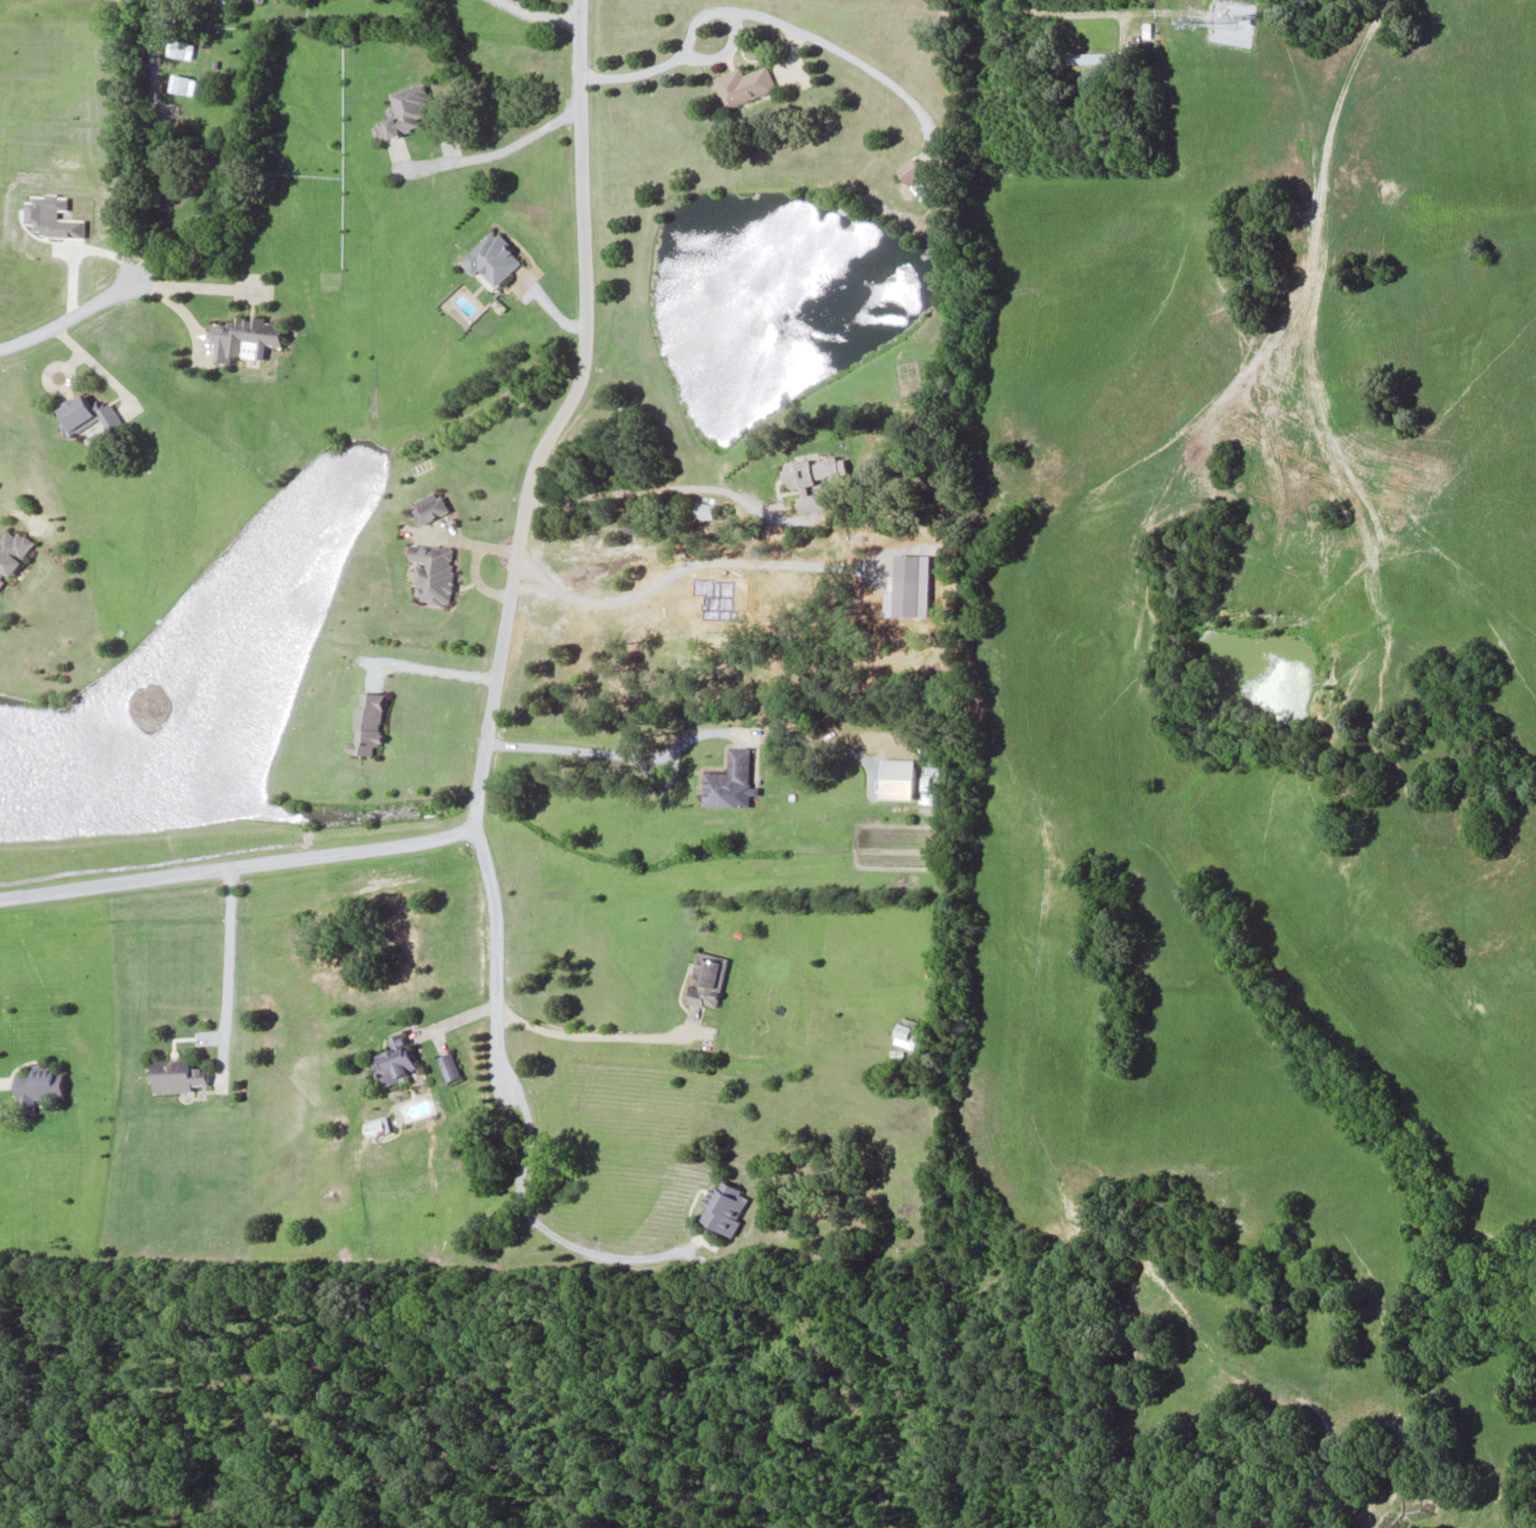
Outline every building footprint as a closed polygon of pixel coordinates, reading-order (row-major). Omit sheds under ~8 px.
[(1067,62),(1114,62),(1114,52),(1067,52),(1067,62)] [(775,89),(766,65),(743,74),(740,66),(712,77),(724,108),(775,89)] [(389,91),(395,116),(372,121),(376,138),(419,129),(416,117),(424,115),(422,102),(428,100),(425,83),(389,91)] [(909,186),(926,173),(914,156),(897,169),(909,186)] [(477,269),(494,286),(522,260),(493,230),(459,262),(471,275),(477,269)] [(281,345),(282,318),(233,316),(233,325),(212,324),(211,357),(264,359),(265,345),(281,345)] [(99,417),(106,430),(121,422),(108,400),(90,409),(81,393),(56,407),(70,433),(99,417)] [(799,512),(828,509),(826,492),(807,494),(806,483),(846,478),(843,455),(783,461),(785,487),(796,486),(799,512)] [(7,527),(0,539),(0,583),(5,574),(10,578),(32,541),(7,527)] [(375,753),(375,744),(382,744),(383,692),(356,691),(355,753),(375,753)] [(750,784),(751,747),(729,746),(729,771),(704,771),(703,805),(739,806),(739,784),(750,784)] [(880,798),(913,798),(913,758),(880,758),(880,798)] [(687,1003),(718,1007),(726,956),(695,952),(687,1003)] [(913,1049),(920,1021),(898,1015),(891,1043),(913,1049)] [(382,1084),(416,1073),(402,1032),(388,1036),(392,1048),(372,1054),(382,1084)] [(436,1056),(446,1082),(460,1076),(450,1051),(436,1056)] [(192,1091),(192,1085),(207,1084),(207,1067),(191,1067),(191,1059),(150,1060),(151,1092),(192,1091)] [(35,1113),(35,1099),(63,1098),(62,1068),(14,1069),(15,1114),(35,1113)] [(732,1235),(748,1197),(715,1183),(699,1222),(732,1235)]
